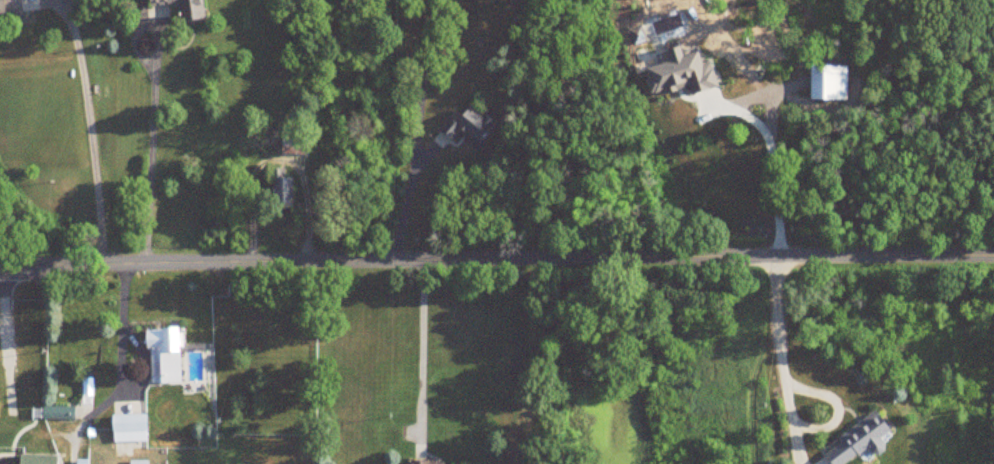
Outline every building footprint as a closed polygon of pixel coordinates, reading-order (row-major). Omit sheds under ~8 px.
[(39,14),(38,0),(0,0),(0,17),(39,14)] [(180,5),(180,24),(203,23),(202,0),(148,0),(148,6),(180,5)] [(809,102),(846,102),(846,67),(809,67),(809,102)] [(724,74),(704,74),(704,87),(695,87),(695,104),(707,104),(708,128),(724,127),(724,74)] [(447,116),(436,132),(453,142),(458,134),(481,149),(497,126),(467,107),(457,123),(447,116)] [(307,135),(281,135),(281,155),(307,155),(307,135)] [(285,169),(272,169),(272,208),(292,208),(292,177),(285,177),(285,169)] [(183,382),(182,329),(147,330),(149,383),(183,382)] [(73,407),(43,407),(43,419),(73,419),(73,407)] [(890,430),(876,411),(820,450),(830,463),(843,463),(868,446),(875,455),(885,448),(878,439),(890,430)] [(112,414),(112,440),(145,440),(145,414),(112,414)] [(57,455),(17,455),(17,463),(57,463),(57,455)]
